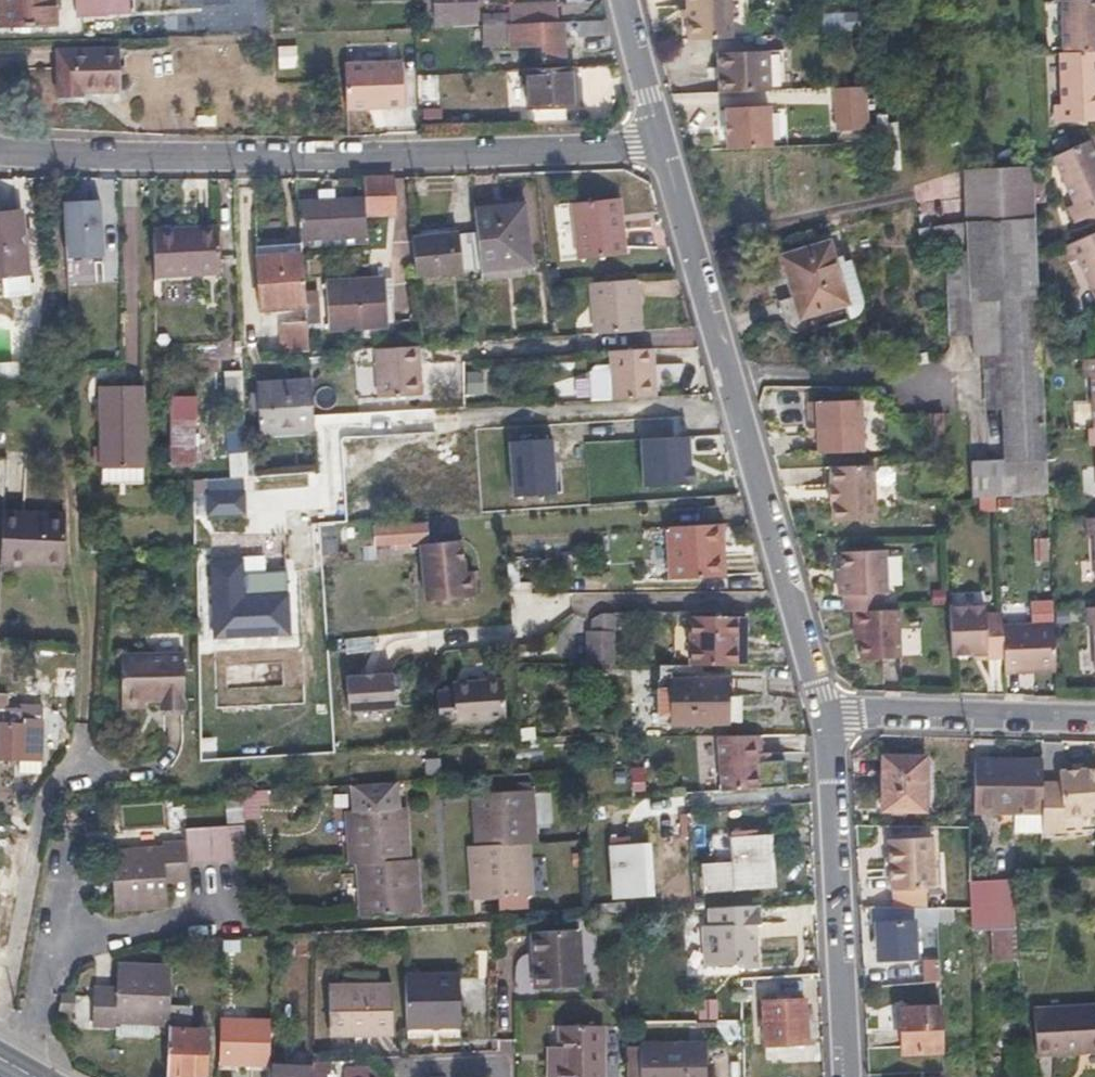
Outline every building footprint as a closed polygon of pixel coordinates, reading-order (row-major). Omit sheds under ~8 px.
[(0,7),(1,23),(57,22),(56,0),(0,0),(0,7)] [(444,21),(451,21),(451,25),(476,24),(475,5),(475,0),(436,0),(436,21),(444,21)] [(692,45),(750,41),(748,0),(689,0),(692,45)] [(1067,52),(1094,52),(1094,0),(1056,0),(1056,6),(1064,5),(1067,52)] [(511,23),(559,21),(558,2),(511,3),(511,23)] [(845,27),(846,12),(824,11),(823,26),(845,27)] [(488,23),(496,23),(505,23),(505,13),(487,13),(488,23)] [(607,20),(593,20),(579,21),(579,37),(610,36),(607,20)] [(510,43),(541,43),(541,60),(563,59),(563,21),(559,21),(511,23),(505,23),(496,23),(488,23),(483,24),(483,43),(510,43)] [(296,67),(295,44),(276,45),(276,67),(296,67)] [(64,98),(78,97),(91,96),(92,90),(128,88),(128,48),(63,50),(64,98)] [(1067,52),(1052,53),(1053,73),(1060,72),(1063,121),(1094,119),(1094,52),(1067,52)] [(721,57),(722,98),(772,95),(770,54),(721,57)] [(400,59),(337,61),(339,108),(399,106),(400,59)] [(527,107),(551,107),(575,106),(573,64),(525,67),(527,107)] [(581,64),(573,64),(575,106),(582,105),(581,64)] [(867,89),(835,91),(838,134),(870,132),(867,89)] [(728,110),(729,152),(772,150),(770,108),(728,110)] [(1070,202),(1067,204),(1076,223),(1094,213),(1094,158),(1087,141),(1052,157),(1073,201),(1070,202)] [(967,461),(968,482),(1044,477),(1043,460),(1041,460),(1037,322),(1032,221),(1035,221),(1033,166),(965,169),(967,225),(968,236),(968,246),(969,254),(972,333),(973,354),(982,354),(999,354),(1001,408),(1003,459),(967,461)] [(365,198),(366,213),(395,212),(394,178),(364,180),(365,198)] [(98,198),(59,200),(62,255),(101,253),(98,198)] [(367,243),(366,213),(365,198),(299,203),(302,245),(302,249),(367,243)] [(615,225),(624,224),(620,198),(612,199),(615,225)] [(628,254),(626,239),(624,224),(615,225),(612,199),(571,205),(579,261),(628,254)] [(478,232),(481,267),(481,268),(531,264),(524,204),(476,208),(478,232)] [(12,214),(0,215),(0,278),(27,276),(24,214),(12,214)] [(960,225),(924,227),(926,248),(961,246),(960,225)] [(968,246),(968,236),(967,225),(960,225),(961,246),(968,246)] [(220,274),(220,253),(220,233),(196,232),(196,234),(154,235),(155,276),(220,274)] [(416,272),(481,267),(478,232),(413,238),(416,272)] [(1086,282),(1094,302),(1094,233),(1064,246),(1069,262),(1077,258),(1086,282)] [(784,259),(793,288),(802,318),(847,304),(829,244),(784,259)] [(307,311),(302,249),(302,245),(259,247),(262,314),(307,311)] [(950,334),(972,333),(969,254),(947,255),(950,334)] [(643,330),(642,304),(640,279),(593,283),(596,333),(643,330)] [(328,283),(329,306),(330,328),(388,324),(385,280),(328,283)] [(310,352),(309,338),(308,324),(287,325),(289,354),(310,352)] [(376,348),(378,374),(380,399),(423,395),(419,345),(376,348)] [(656,347),(612,351),(613,367),(601,368),(596,373),(598,400),(659,396),(656,347)] [(984,408),(1001,408),(999,354),(982,354),(984,408)] [(1092,429),(1094,429),(1094,358),(1087,358),(1081,359),(1081,377),(1089,377),(1092,429)] [(465,370),(466,395),(491,394),(491,370),(465,370)] [(245,372),(236,372),(226,373),(227,404),(246,403),(245,372)] [(145,478),(143,382),(100,383),(100,402),(101,416),(101,442),(102,459),(103,479),(145,478)] [(312,383),(286,385),(260,386),(264,442),(316,438),(312,383)] [(192,455),(192,436),(191,417),(196,417),(195,393),(172,394),(173,456),(192,455)] [(866,449),(861,398),(810,401),(812,420),(820,419),(821,434),(823,451),(866,449)] [(820,419),(812,420),(813,434),(821,434),(820,419)] [(688,434),(636,436),(638,483),(690,481),(688,434)] [(550,436),(505,440),(509,494),(555,491),(550,436)] [(102,459),(101,442),(93,442),(93,459),(102,459)] [(880,517),(877,463),(835,465),(837,484),(841,487),(841,496),(837,500),(838,501),(838,519),(880,517)] [(1044,477),(968,482),(968,498),(1045,494),(1044,477)] [(244,488),(202,489),(203,514),(245,514),(244,488)] [(46,548),(46,544),(46,540),(78,539),(76,498),(2,500),(0,548),(46,548)] [(1094,563),(1094,577),(1094,516),(1085,517),(1085,536),(1094,537),(1094,563)] [(397,542),(397,545),(397,548),(409,547),(409,541),(428,539),(427,523),(377,527),(376,519),(362,521),(365,560),(378,558),(377,543),(397,542)] [(676,580),(700,578),(723,577),(721,545),(727,544),(726,524),(673,528),(676,580)] [(1033,538),(1033,560),(1048,560),(1048,538),(1033,538)] [(46,544),(46,548),(78,547),(78,539),(46,540),(46,544)] [(324,555),(331,554),(338,554),(337,539),(323,540),(324,555)] [(480,599),(479,586),(478,574),(471,574),(468,543),(426,546),(430,602),(480,599)] [(729,576),(727,544),(721,545),(723,577),(729,576)] [(849,597),(850,613),(858,613),(888,611),(887,596),(892,595),(890,552),(847,554),(847,572),(848,582),(843,583),(844,597),(849,597)] [(242,558),(206,560),(211,639),(289,634),(286,590),(243,592),(242,558)] [(984,658),(1002,657),(1001,625),(1000,613),(985,614),(984,604),(948,606),(951,655),(970,654),(984,653),(984,658)] [(1086,626),(1090,625),(1092,675),(1094,675),(1094,607),(1082,607),(1082,626),(1086,626)] [(888,611),(858,613),(858,630),(864,629),(864,640),(866,661),(905,659),(902,610),(888,611)] [(697,662),(748,660),(747,641),(739,641),(738,612),(692,613),(694,662),(697,662)] [(746,612),(738,612),(739,641),(747,641),(746,612)] [(618,664),(618,613),(591,613),(591,665),(618,664)] [(1002,657),(1002,672),(1051,671),(1049,624),(1001,625),(1002,657)] [(186,654),(130,656),(123,656),(124,706),(148,705),(148,697),(164,696),(165,703),(188,702),(186,654)] [(282,662),(224,663),(225,687),(282,686),(282,662)] [(697,670),(697,662),(694,662),(665,663),(659,663),(660,681),(672,681),(671,670),(697,670)] [(395,675),(349,678),(351,712),(397,709),(395,675)] [(662,726),(697,725),(721,725),(721,698),(727,698),(727,679),(672,681),(660,681),(662,726)] [(506,684),(456,687),(456,694),(440,696),(442,727),(508,723),(506,684)] [(7,710),(6,723),(0,722),(0,756),(17,757),(16,772),(38,773),(41,712),(7,710)] [(761,755),(760,736),(722,738),(724,791),(759,788),(758,755),(761,755)] [(924,759),(904,759),(883,759),(882,809),(923,810),(924,759)] [(976,760),(975,786),(974,812),(1042,813),(1042,784),(1042,761),(976,760)] [(647,790),(644,765),(628,767),(632,792),(647,790)] [(1042,784),(1042,813),(1041,832),(1063,831),(1063,816),(1094,816),(1094,772),(1060,772),(1060,784),(1042,784)] [(477,804),(478,809),(479,843),(472,843),(473,862),(474,881),(481,881),(482,894),(532,890),(528,840),(535,839),(532,788),(483,790),(484,803),(477,804)] [(263,792),(225,790),(224,820),(262,821),(263,792)] [(348,808),(348,818),(351,860),(358,860),(361,912),(412,908),(412,895),(419,894),(417,857),(410,857),(407,819),(398,819),(397,805),(348,808)] [(177,868),(177,874),(189,873),(189,863),(248,859),(246,825),(187,829),(187,842),(178,844),(177,868)] [(768,839),(751,841),(734,842),(736,863),(707,866),(709,892),(773,886),(768,839)] [(177,868),(178,844),(178,842),(124,840),(120,897),(173,900),(174,868),(177,868)] [(931,842),(910,842),(888,842),(888,891),(931,892),(931,842)] [(612,847),(615,871),(617,896),(651,892),(647,844),(612,847)] [(969,883),(987,881),(1004,880),(1003,853),(969,856),(969,883)] [(736,964),(740,966),(743,969),(761,968),(760,939),(756,939),(755,924),(758,924),(758,904),(706,906),(706,923),(701,923),(702,964),(736,964)] [(912,906),(879,905),(880,922),(912,922),(912,906)] [(912,906),(912,922),(880,922),(877,922),(878,960),(913,959),(914,928),(937,927),(937,907),(912,906)] [(535,934),(537,959),(538,985),(583,983),(580,931),(535,934)] [(919,958),(922,980),(938,977),(935,956),(919,958)] [(170,1018),(173,963),(120,960),(118,992),(98,991),(96,1022),(117,1023),(118,1017),(170,1020),(170,1018)] [(408,1027),(434,1027),(461,1026),(459,973),(407,973),(408,1027)] [(330,1029),(348,1029),(367,1029),(367,1033),(393,1033),(392,984),(329,983),(330,1029)] [(765,1001),(766,1022),(766,1043),(807,1041),(806,998),(765,1001)] [(717,1023),(717,1001),(690,1001),(689,1022),(717,1023)] [(170,1018),(170,1020),(168,1075),(205,1076),(208,1027),(188,1027),(189,1005),(171,1004),(170,1018)] [(1034,1031),(1035,1055),(1094,1052),(1094,1005),(1033,1008),(1034,1031)] [(939,1006),(919,1008),(900,1009),(901,1052),(942,1050),(939,1006)] [(894,1007),(878,1007),(878,1029),(894,1030),(894,1007)] [(219,1019),(218,1060),(268,1061),(269,1020),(219,1019)] [(552,1076),(606,1076),(605,1023),(561,1024),(561,1044),(562,1062),(551,1063),(552,1076)] [(562,1062),(561,1044),(551,1044),(551,1063),(562,1062)] [(643,1067),(643,1076),(691,1076),(690,1044),(643,1045),(643,1067)] [(310,1062),(268,1061),(268,1076),(310,1076),(310,1062)] [(311,1076),(329,1076),(328,1063),(310,1064),(311,1076)]
